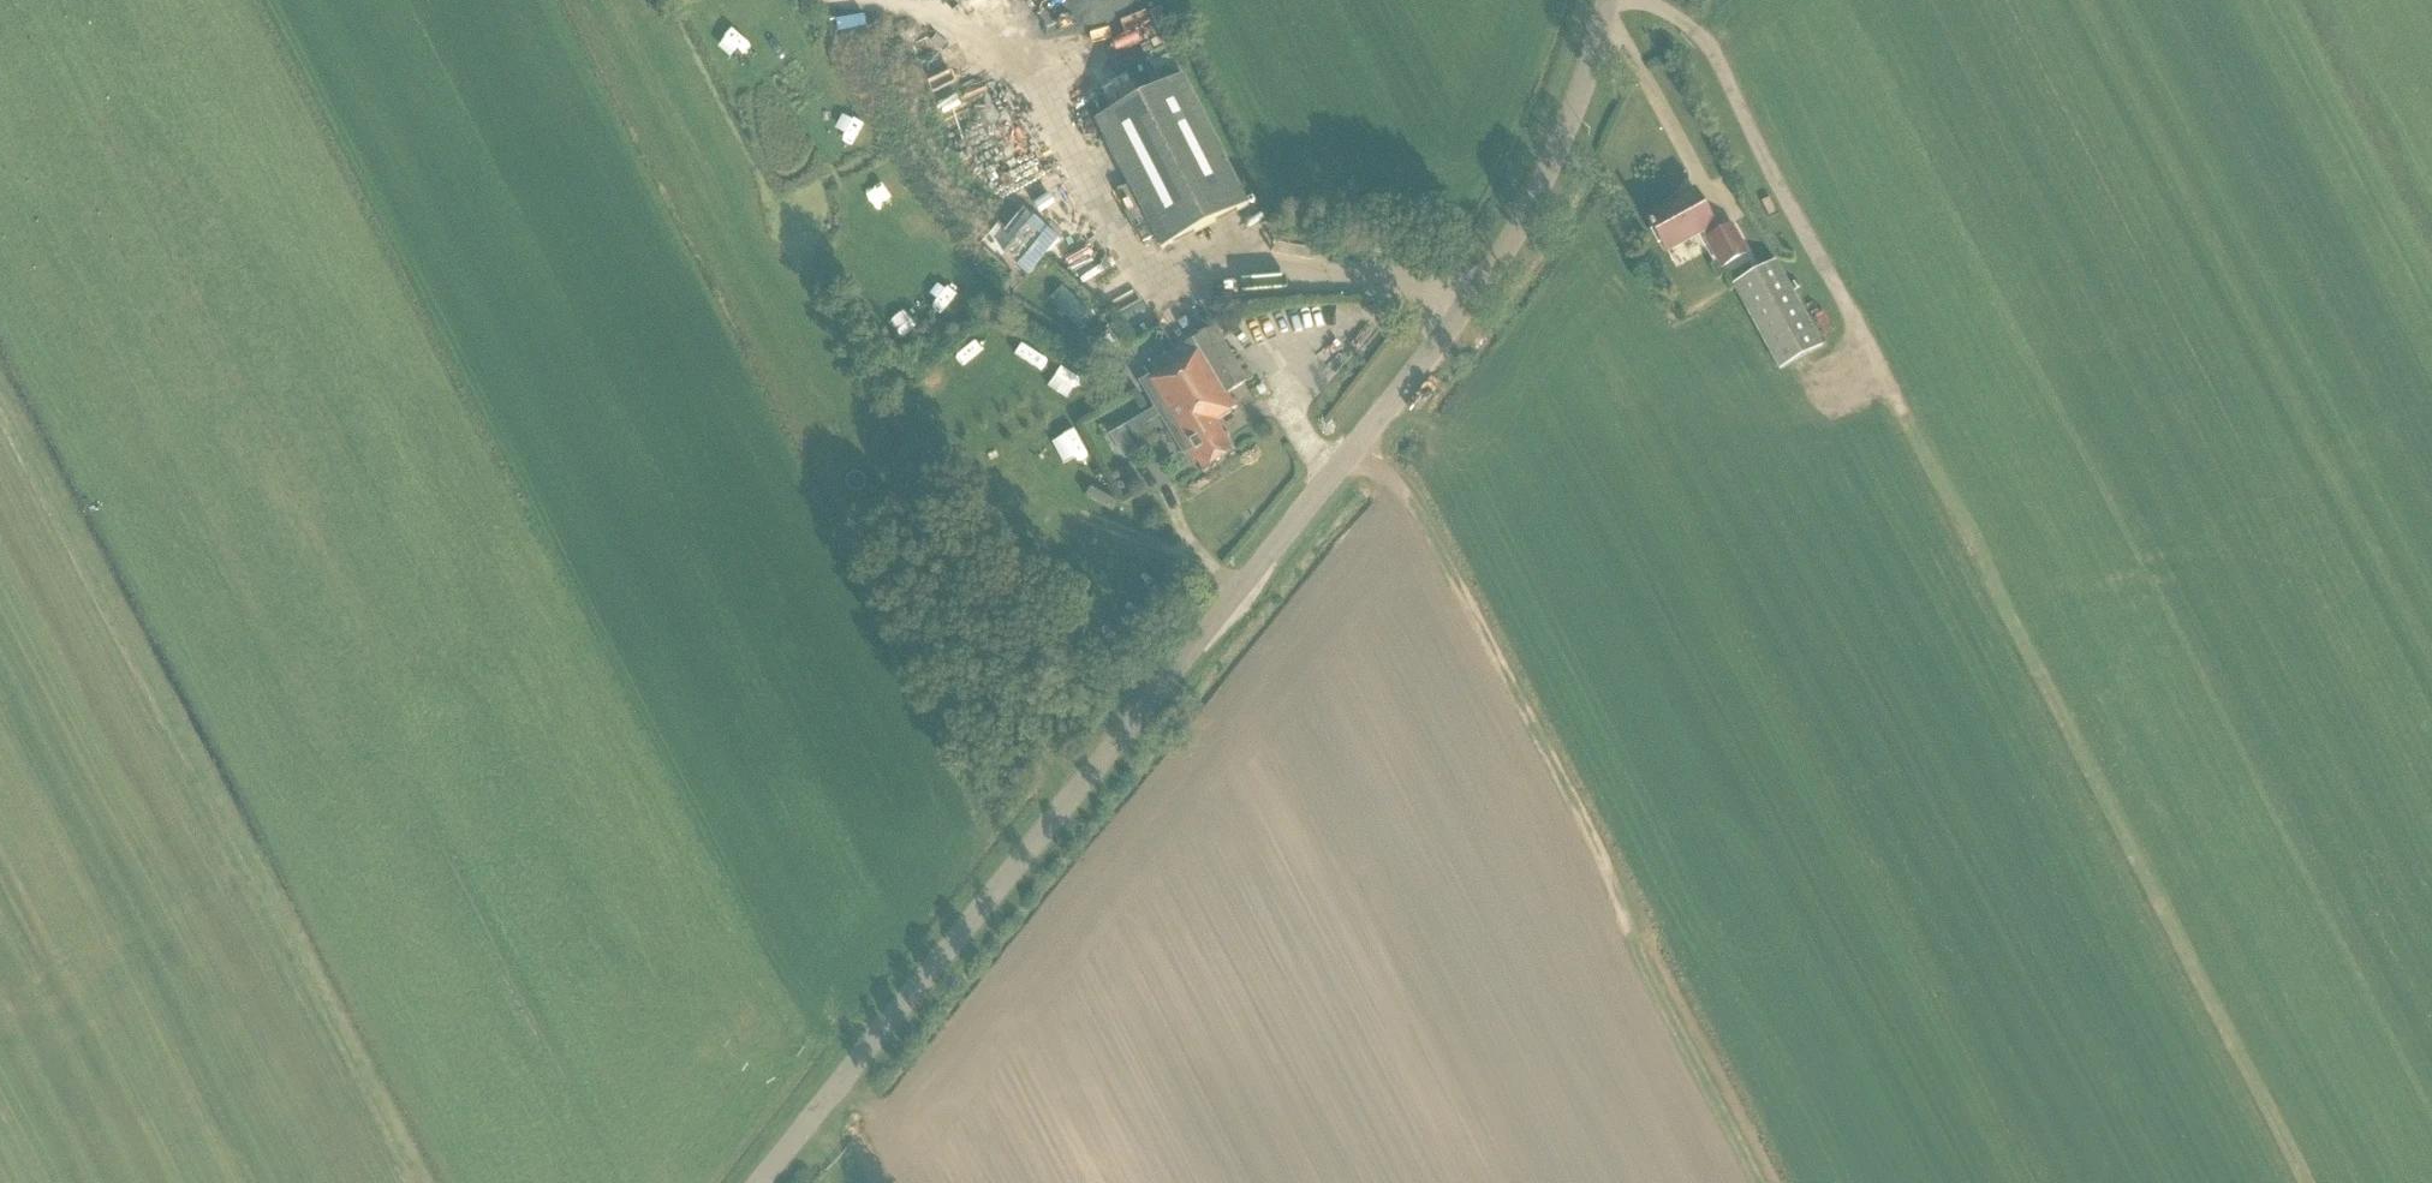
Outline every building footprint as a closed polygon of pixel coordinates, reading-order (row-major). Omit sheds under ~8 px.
[(1249,204),(1183,75),(1095,121),(1161,250),(1249,204)] [(1651,221),(1669,254),(1705,235),(1709,242),(1709,243),(1724,271),(1750,257),(1735,229),(1721,237),(1716,229),(1717,229),(1698,193),(1679,203),(1679,205),(1651,221)] [(1782,373),(1824,349),(1778,266),(1736,289),(1782,373)] [(1203,469),(1235,450),(1217,420),(1237,409),(1228,394),(1248,382),(1215,326),(1158,360),(1160,363),(1152,368),(1156,375),(1144,382),(1168,422),(1174,419),(1203,469)] [(1108,337),(1096,343),(1102,354),(1114,348),(1108,337)] [(1269,394),(1266,388),(1260,392),(1263,398),(1269,394)]
